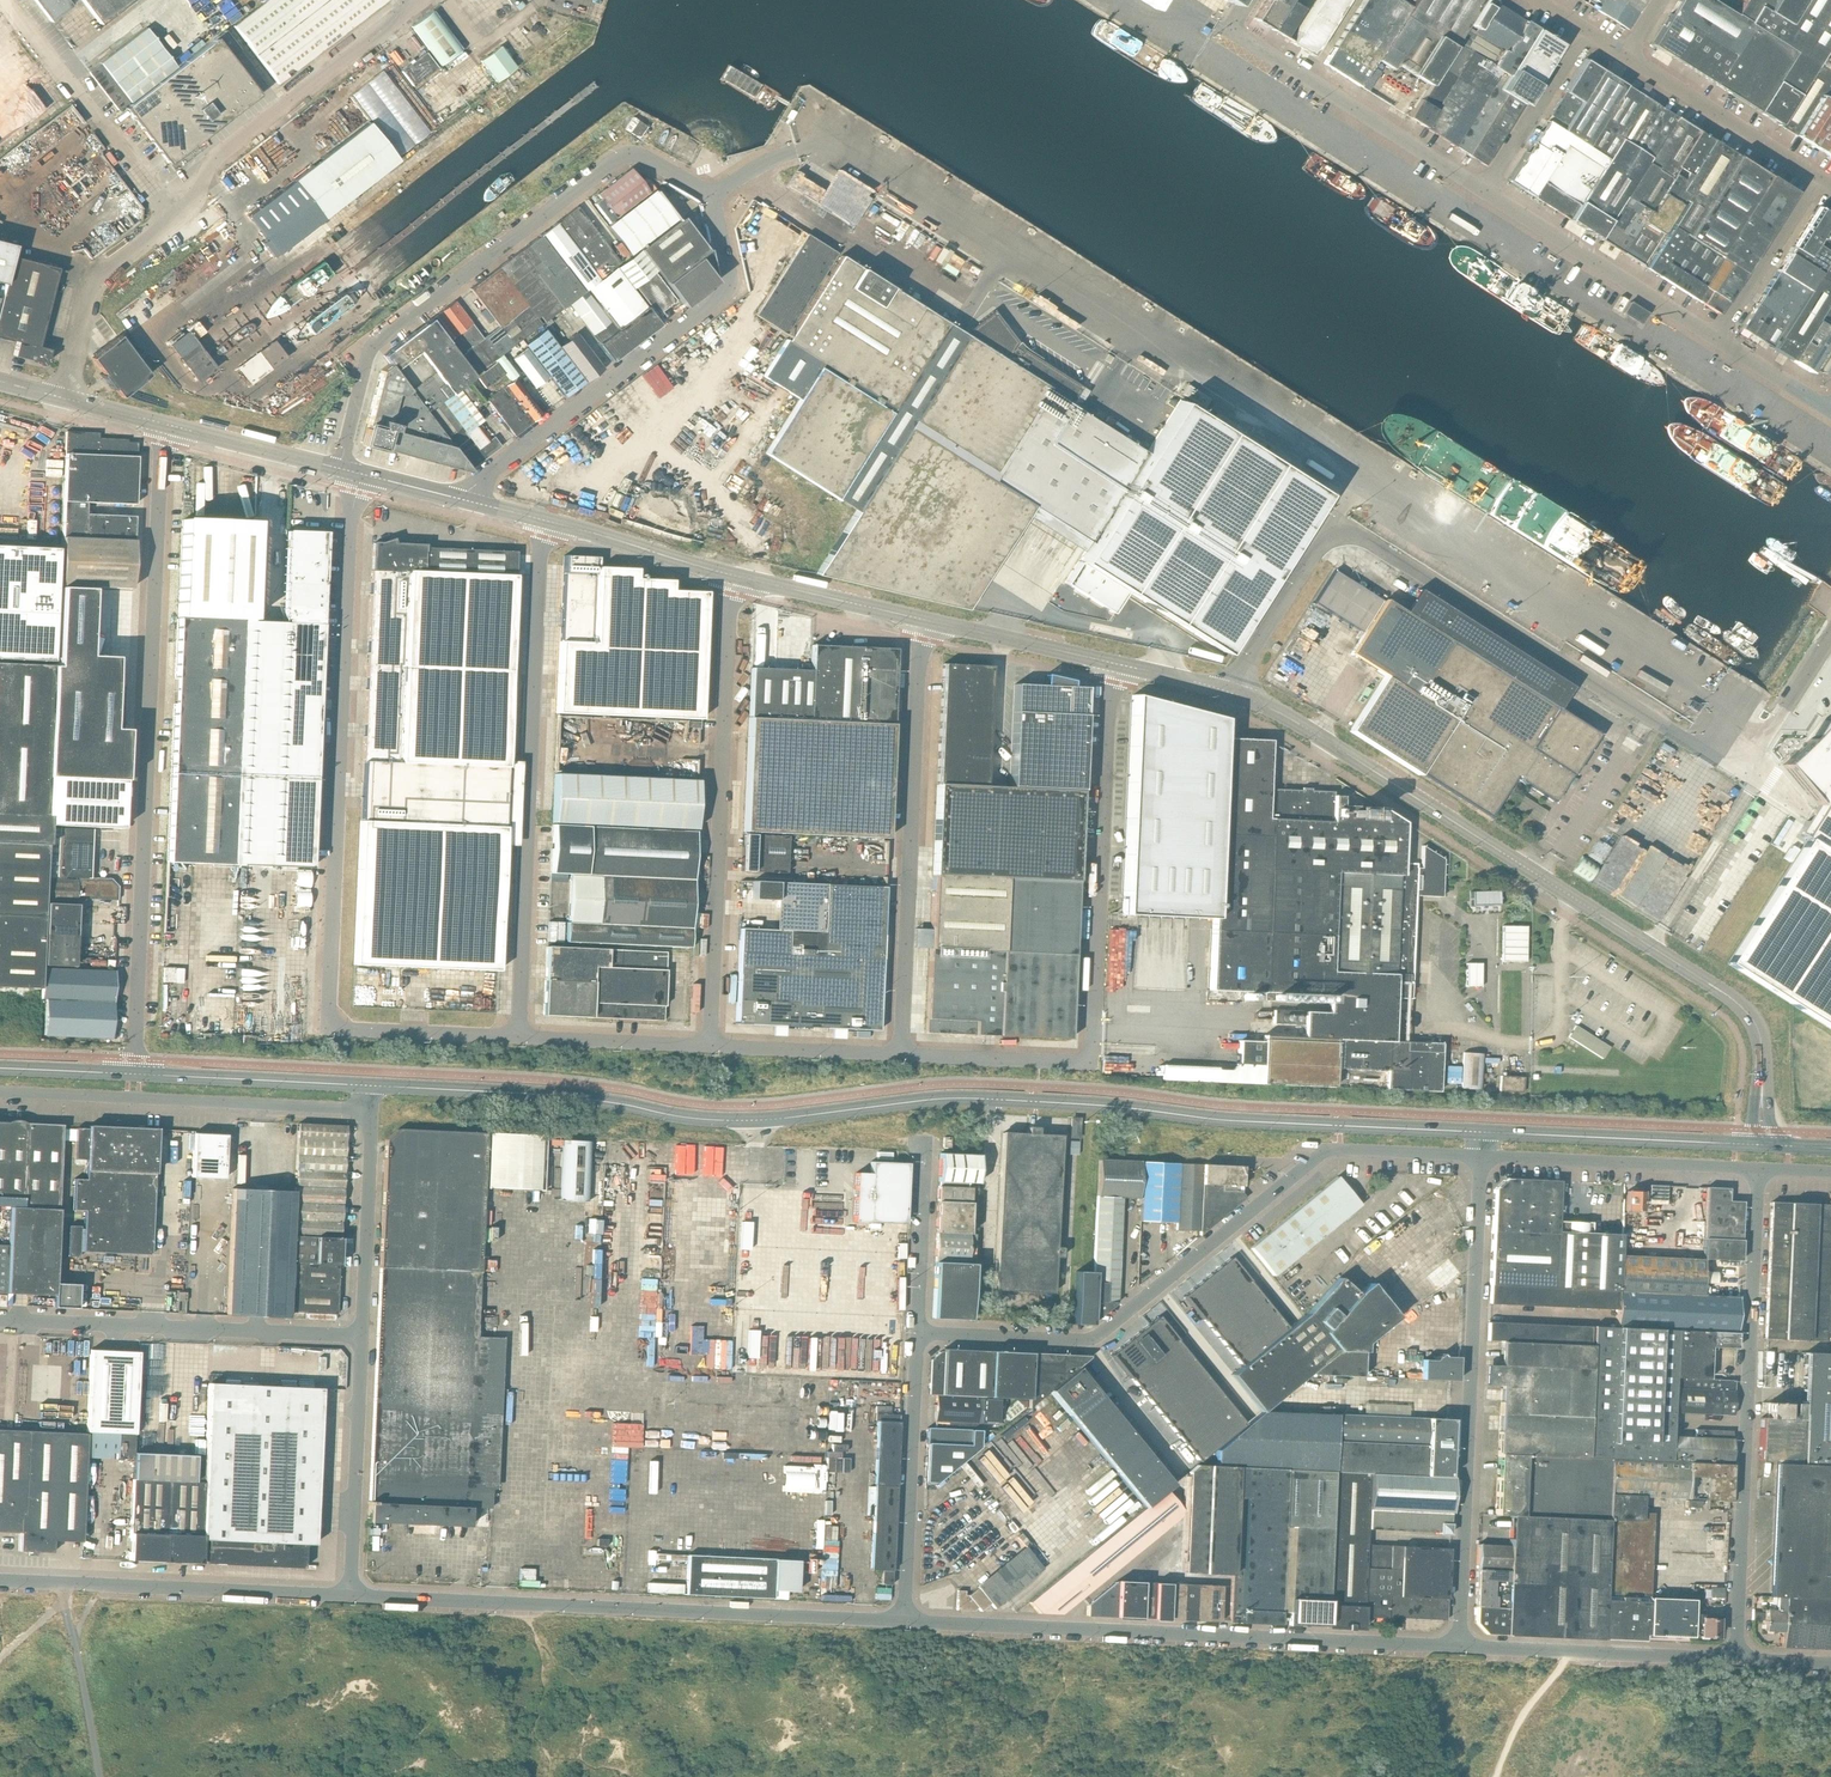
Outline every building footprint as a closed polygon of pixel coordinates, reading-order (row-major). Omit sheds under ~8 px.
[(34,1),(49,21),(71,5),(67,0),(33,0),(34,1)] [(82,1),(99,24),(130,0),(81,0),(82,1)] [(217,3),(232,22),(260,1),(259,0),(221,0),(217,3)] [(232,25),(277,83),(382,2),(385,0),(266,0),(232,25)] [(1270,28),(1287,0),(1265,0),(1253,18),(1254,19),(1268,28),(1269,29),(1270,28)] [(1270,28),(1285,37),(1303,7),(1294,1),(1294,0),(1287,0),(1270,28)] [(1342,5),(1334,0),(1316,0),(1315,2),(1335,15),(1342,5)] [(1376,58),(1410,5),(1402,0),(1363,0),(1323,63),(1358,85),(1376,58)] [(1410,5),(1376,58),(1391,67),(1394,62),(1429,83),(1446,56),(1452,46),(1481,0),(1413,0),(1410,5)] [(1455,41),(1471,52),(1493,65),(1506,73),(1507,74),(1536,28),(1535,27),(1525,21),(1493,0),(1492,0),(1481,0),(1467,23),(1455,41)] [(1597,9),(1626,28),(1637,11),(1642,3),(1644,0),(1602,0),(1598,6),(1597,9)] [(1767,117),(1779,125),(1817,64),(1830,42),(1830,0),(1743,0),(1736,12),(1717,0),(1678,0),(1650,44),(1767,117)] [(1335,15),(1315,2),(1308,12),(1329,25),(1335,15)] [(461,49),(432,10),(411,26),(440,65),(461,49)] [(1310,55),(1329,25),(1308,12),(1296,31),(1290,42),(1310,55)] [(146,27),(118,49),(99,63),(100,63),(89,72),(102,90),(118,110),(129,101),(130,102),(176,66),(146,27)] [(1498,88),(1506,94),(1523,104),(1531,90),(1560,43),(1536,28),(1507,74),(1498,88)] [(225,30),(197,52),(241,108),(260,94),(230,56),(240,49),(225,30)] [(1429,83),(1408,116),(1424,127),(1471,52),(1455,41),(1452,46),(1446,56),(1429,83)] [(1817,64),(1830,73),(1830,42),(1817,64)] [(499,46),(480,60),(496,81),(515,67),(499,46)] [(241,108),(197,52),(178,66),(208,106),(221,123),(241,108)] [(426,52),(401,71),(412,85),(437,67),(426,52)] [(1471,52),(1424,127),(1454,146),(1454,145),(1486,94),(1500,103),(1506,94),(1498,88),(1507,74),(1506,73),(1493,65),(1471,52)] [(1546,120),(1583,142),(1587,145),(1625,84),(1585,58),(1578,68),(1550,114),(1546,120)] [(1788,130),(1827,155),(1830,149),(1830,73),(1817,64),(1779,125),(1788,130)] [(221,123),(208,106),(178,66),(159,81),(168,92),(176,104),(185,115),(194,126),(202,138),(221,123)] [(381,70),(351,94),(397,155),(428,131),(381,70)] [(125,107),(134,118),(168,92),(159,81),(125,107)] [(1625,84),(1587,145),(1607,158),(1620,137),(1630,143),(1655,103),(1653,102),(1649,99),(1625,84)] [(134,118),(139,126),(142,130),(176,104),(168,92),(134,118)] [(1506,94),(1500,103),(1486,94),(1454,145),(1469,154),(1468,155),(1484,165),(1523,104),(1506,94)] [(1664,135),(1675,116),(1655,103),(1630,143),(1650,156),(1664,135)] [(151,141),(185,115),(176,104),(142,130),(151,141)] [(640,136),(647,124),(627,112),(620,124),(640,136)] [(151,141),(160,153),(194,126),(185,115),(151,141)] [(1664,135),(1650,156),(1646,161),(1659,169),(1687,123),(1675,116),(1664,135)] [(1508,180),(1532,195),(1569,219),(1607,158),(1587,145),(1583,142),(1546,120),(1508,180)] [(397,159),(368,121),(292,180),(321,218),(360,188),(397,159)] [(1622,198),(1626,201),(1629,197),(1642,206),(1648,209),(1650,211),(1679,166),(1677,165),(1698,130),(1687,123),(1659,169),(1646,161),(1622,198)] [(169,164),(202,138),(194,126),(160,153),(169,164)] [(1691,174),(1712,139),(1698,130),(1677,165),(1679,166),(1691,174)] [(1607,158),(1569,219),(1581,226),(1581,227),(1581,226),(1586,229),(1586,230),(1597,237),(1622,198),(1646,161),(1650,156),(1630,143),(1620,137),(1607,158)] [(1737,155),(1736,154),(1712,139),(1691,174),(1681,190),(1686,193),(1682,199),(1686,201),(1671,225),(1683,233),(1686,235),(1737,155)] [(105,165),(96,153),(82,165),(91,175),(105,165)] [(1763,184),(1769,175),(1768,175),(1737,155),(1686,235),(1711,251),(1718,255),(1763,184)] [(1648,209),(1641,219),(1660,232),(1661,232),(1682,199),(1686,193),(1681,190),(1691,174),(1679,166),(1650,211),(1648,209)] [(630,168),(597,194),(614,217),(648,191),(630,168)] [(795,174),(787,190),(853,223),(861,208),(795,174)] [(1787,200),(1793,190),(1769,175),(1763,184),(1718,255),(1727,261),(1742,270),(1754,252),(1753,251),(1758,244),(1759,244),(1759,243),(1759,242),(1764,235),(1765,234),(1764,234),(1769,226),(1770,226),(1771,225),(1770,225),(1775,217),(1776,217),(1776,216),(1781,208),(1781,209),(1782,207),(1786,199),(1787,200)] [(655,189),(607,226),(629,254),(677,218),(655,189)] [(1635,211),(1636,211),(1639,207),(1642,206),(1629,197),(1626,201),(1622,198),(1597,237),(1599,237),(1598,238),(1612,247),(1635,211)] [(230,222),(226,217),(220,208),(215,211),(211,206),(200,214),(214,233),(230,222)] [(577,206),(556,222),(599,278),(620,262),(577,206)] [(1620,252),(1641,219),(1648,209),(1642,206),(1639,207),(1636,211),(1635,211),(1612,247),(1620,252)] [(1828,212),(1818,206),(1792,246),(1808,256),(1815,245),(1830,220),(1830,214),(1828,212)] [(707,249),(681,216),(639,249),(664,282),(707,249)] [(1641,219),(1620,252),(1640,264),(1661,232),(1660,232),(1641,219)] [(1830,252),(1830,220),(1815,245),(1830,254),(1830,252)] [(555,223),(542,233),(527,245),(543,267),(535,273),(519,251),(498,266),(511,284),(527,304),(537,317),(539,315),(544,321),(593,284),(599,278),(555,223)] [(1671,225),(1644,267),(1656,274),(1683,233),(1671,225)] [(837,253),(807,233),(755,314),(785,333),(817,284),(837,253)] [(1727,261),(1718,255),(1711,251),(1686,235),(1683,233),(1656,274),(1700,302),(1727,261)] [(4,283),(12,254),(14,244),(0,241),(0,282),(4,283)] [(1788,252),(1818,272),(1830,254),(1815,245),(1808,256),(1792,246),(1788,252)] [(707,249),(664,282),(683,306),(716,281),(708,248),(707,249)] [(655,270),(639,250),(617,267),(633,288),(634,286),(656,314),(675,300),(653,272),(655,270)] [(1818,272),(1788,252),(1777,270),(1807,289),(1810,284),(1816,275),(1818,272)] [(1830,254),(1818,272),(1816,275),(1830,285),(1830,252),(1830,254)] [(0,300),(0,336),(16,341),(13,355),(38,361),(37,363),(42,365),(49,360),(50,356),(47,355),(49,348),(37,345),(58,266),(12,254),(4,283),(0,300)] [(785,339),(762,375),(798,398),(764,452),(788,468),(856,511),(816,574),(966,608),(1025,514),(1031,504),(1088,540),(1090,541),(1147,452),(1077,408),(1047,389),(1048,387),(1072,402),(1082,386),(1022,348),(1020,351),(1013,347),(1017,341),(993,310),(964,333),(963,332),(951,325),(885,284),(841,256),(823,284),(787,340),(785,339)] [(1700,302),(1715,312),(1723,300),(1724,299),(1724,298),(1729,290),(1729,291),(1730,289),(1729,289),(1735,281),(1736,280),(1741,271),(1741,272),(1742,270),(1727,261),(1700,302)] [(511,284),(498,266),(476,284),(470,288),(498,326),(483,338),(454,300),(437,313),(430,318),(474,375),(521,338),(541,323),(537,317),(527,304),(511,284)] [(611,361),(660,324),(628,284),(616,267),(569,303),(598,342),(597,342),(611,361)] [(353,275),(349,270),(344,275),(348,279),(353,275)] [(1777,270),(1771,278),(1802,297),(1807,289),(1777,270)] [(1771,347),(1779,352),(1788,357),(1790,359),(1815,318),(1817,316),(1830,325),(1830,285),(1816,275),(1810,284),(1807,289),(1802,297),(1796,306),(1791,314),(1771,347)] [(1802,297),(1771,278),(1766,287),(1796,306),(1802,297)] [(1761,295),(1781,308),(1791,314),(1796,306),(1766,287),(1761,295)] [(1766,310),(1776,316),(1781,308),(1761,295),(1756,303),(1766,310)] [(1639,322),(1643,316),(1646,312),(1629,301),(1622,312),(1639,322)] [(1766,310),(1756,303),(1740,328),(1750,334),(1766,310)] [(1760,340),(1771,347),(1791,314),(1781,308),(1776,316),(1760,340)] [(1750,334),(1760,340),(1776,316),(1766,310),(1750,334)] [(474,375),(430,318),(383,355),(389,363),(415,397),(422,406),(426,412),(474,375)] [(1809,371),(1830,337),(1830,329),(1815,319),(1790,359),(1789,359),(1809,371)] [(583,381),(543,329),(524,344),(564,396),(583,381)] [(186,332),(170,345),(197,380),(213,367),(208,360),(209,359),(207,356),(205,357),(186,332)] [(587,378),(602,367),(576,333),(561,344),(587,378)] [(118,396),(123,392),(148,373),(118,334),(116,336),(89,356),(101,372),(99,373),(104,380),(110,388),(112,387),(118,396)] [(251,382),(271,367),(284,357),(280,351),(281,350),(279,346),(277,347),(273,342),(259,352),(239,367),(251,382)] [(510,355),(532,384),(545,373),(523,345),(510,355)] [(1821,372),(1830,373),(1830,357),(1822,372),(1821,372)] [(495,361),(476,376),(485,388),(504,373),(495,361)] [(380,370),(375,387),(415,397),(389,363),(380,370)] [(514,435),(542,413),(514,377),(486,399),(514,435)] [(483,401),(468,380),(457,388),(472,409),(483,401)] [(1187,384),(1182,393),(1204,408),(1210,398),(1187,384)] [(375,387),(372,401),(402,409),(414,412),(422,406),(415,397),(375,387)] [(1090,541),(1065,582),(1112,612),(1126,590),(1224,652),(1325,492),(1180,400),(1147,452),(1090,541)] [(382,448),(389,450),(391,450),(402,409),(372,401),(361,442),(382,448)] [(470,469),(501,446),(493,436),(490,438),(479,423),(466,432),(463,428),(443,401),(427,413),(470,469)] [(403,454),(409,455),(416,457),(428,414),(426,412),(422,406),(414,412),(403,454)] [(391,450),(395,452),(401,453),(403,454),(414,412),(402,409),(391,450)] [(416,457),(423,459),(429,461),(431,461),(439,429),(428,414),(416,457)] [(444,465),(450,442),(439,429),(431,461),(444,465)] [(65,431),(62,502),(134,504),(136,456),(134,456),(134,445),(124,444),(124,442),(95,441),(95,435),(80,434),(81,432),(65,431)] [(444,465),(450,467),(456,468),(467,471),(470,469),(450,442),(444,465)] [(63,504),(62,538),(85,538),(86,515),(85,505),(63,504)] [(85,538),(133,540),(134,517),(86,515),(85,538)] [(171,766),(167,858),(167,861),(310,868),(317,709),(318,669),(319,663),(320,626),(321,604),(321,592),(322,585),(324,532),(286,531),(285,536),(286,536),(284,578),(282,623),(250,621),(254,523),(182,520),(171,766)] [(133,540),(85,538),(62,538),(59,585),(100,587),(131,588),(133,540)] [(357,882),(353,964),(382,966),(497,971),(503,827),(505,827),(505,839),(517,839),(518,818),(518,816),(504,815),(505,801),(519,792),(520,768),(508,768),(506,768),(515,554),(515,552),(423,548),(423,545),(392,544),(390,540),(385,542),(380,544),(373,543),(372,570),(371,570),(370,578),(370,581),(370,595),(368,639),(367,654),(366,676),(366,691),(366,693),(364,720),(364,723),(364,737),(363,744),(362,761),(363,761),(362,783),(361,797),(361,808),(360,821),(357,882)] [(56,548),(0,546),(0,660),(51,662),(56,548)] [(598,557),(589,556),(563,555),(559,641),(556,713),(699,719),(705,592),(670,591),(670,580),(635,579),(635,569),(597,567),(598,557)] [(1018,583),(1013,594),(1044,609),(1050,594),(1035,594),(1032,600),(1027,600),(1027,588),(1035,589),(1030,586),(1033,578),(1025,578),(1025,571),(1031,574),(1045,574),(1037,570),(1030,567),(1024,567),(1018,579),(1018,583)] [(1361,632),(1369,620),(1373,613),(1381,601),(1333,571),(1314,602),(1361,632)] [(51,667),(45,776),(51,776),(92,778),(92,779),(122,780),(123,780),(125,729),(111,729),(114,657),(88,656),(91,589),(58,587),(55,667),(51,667)] [(1420,772),(1489,815),(1514,777),(1552,801),(1579,760),(1595,735),(1556,710),(1571,687),(1418,590),(1403,612),(1384,600),(1375,614),(1373,613),(1369,620),(1370,621),(1349,654),(1384,676),(1349,731),(1418,775),(1420,772)] [(743,832),(885,838),(886,838),(892,721),(895,648),(859,647),(811,645),(810,645),(810,670),(751,667),(748,717),(743,832)] [(942,663),(941,678),(965,679),(966,664),(942,663)] [(92,779),(92,778),(51,776),(45,776),(51,667),(51,666),(0,664),(0,843),(46,846),(46,845),(47,845),(48,825),(121,828),(123,780),(122,780),(92,779)] [(990,665),(966,664),(965,679),(990,680),(990,665)] [(1014,684),(1014,685),(1014,693),(1013,702),(1013,710),(1013,711),(1084,715),(1085,687),(1071,687),(1071,681),(1045,675),(1044,685),(1015,684),(1014,684)] [(941,693),(965,694),(965,679),(941,678),(941,693)] [(990,680),(965,679),(965,694),(989,695),(990,680)] [(940,708),(964,709),(965,694),(941,693),(940,708)] [(989,695),(965,694),(964,709),(988,710),(989,695)] [(1123,893),(1122,914),(1212,919),(1212,928),(1211,928),(1211,929),(1212,929),(1209,990),(1328,995),(1327,1013),(1273,1010),(1273,1023),(1303,1025),(1302,1037),(1263,1035),(1262,1041),(1238,1040),(1237,1064),(1235,1064),(1229,1070),(1217,1070),(1216,1082),(1260,1084),(1333,1087),(1336,1038),(1339,1039),(1338,1068),(1386,1070),(1385,1089),(1438,1091),(1440,1043),(1392,1041),(1394,998),(1410,998),(1414,895),(1441,897),(1443,859),(1422,845),(1420,868),(1416,868),(1416,864),(1402,863),(1403,823),(1380,807),(1369,807),(1369,804),(1361,803),(1360,807),(1341,806),(1341,796),(1332,796),(1332,791),(1310,791),(1300,790),(1290,790),(1290,789),(1282,789),(1282,790),(1267,789),(1269,741),(1221,739),(1222,719),(1132,695),(1132,702),(1128,774),(1128,776),(1125,845),(1125,848),(1123,893)] [(1700,706),(1690,700),(1686,706),(1696,712),(1700,706)] [(940,708),(939,723),(963,724),(964,709),(940,708)] [(963,724),(988,725),(988,710),(964,709),(963,724)] [(1080,790),(1084,715),(1013,711),(1013,718),(1012,727),(1012,735),(1011,744),(1011,752),(1011,761),(1010,769),(1010,778),(1009,787),(1080,790)] [(1807,838),(1830,853),(1830,723),(1829,726),(1821,721),(1812,735),(1820,740),(1818,744),(1810,739),(1797,752),(1783,765),(1816,805),(1799,832),(1807,838)] [(939,723),(939,738),(963,739),(963,724),(939,723)] [(988,725),(963,724),(963,739),(987,740),(988,725)] [(939,738),(938,753),(962,754),(963,739),(939,738)] [(987,740),(963,739),(962,754),(986,755),(987,740)] [(938,753),(937,768),(961,769),(962,754),(938,753)] [(986,755),(962,754),(961,769),(986,770),(986,755)] [(937,783),(961,784),(961,769),(937,768),(937,783)] [(986,770),(961,769),(961,784),(985,786),(986,770)] [(695,829),(697,781),(655,779),(555,774),(552,822),(652,827),(695,829)] [(937,783),(934,846),(932,882),(929,947),(925,1032),(1069,1039),(1076,882),(1080,790),(1009,787),(985,786),(961,784),(937,783)] [(1514,807),(1539,823),(1546,812),(1521,796),(1514,807)] [(552,824),(552,826),(550,873),(570,874),(569,905),(568,905),(568,914),(569,914),(568,922),(566,922),(565,942),(689,947),(694,832),(695,831),(652,829),(552,824)] [(91,878),(89,878),(91,829),(58,828),(56,877),(78,878),(77,898),(117,900),(118,886),(110,878),(96,878),(94,880),(91,878)] [(787,836),(742,834),(742,848),(741,871),(785,873),(787,836)] [(1830,1029),(1830,853),(1807,838),(1807,839),(1727,963),(1830,1029)] [(1597,839),(1588,855),(1600,863),(1610,847),(1597,839)] [(0,843),(0,867),(44,870),(46,846),(0,843)] [(1589,881),(1599,866),(1582,855),(1572,871),(1589,881)] [(0,867),(0,891),(43,894),(44,870),(0,867)] [(76,879),(47,878),(46,902),(75,904),(76,879)] [(776,882),(752,881),(751,899),(775,900),(776,882)] [(821,956),(822,932),(824,908),(825,884),(777,882),(774,930),(740,928),(739,952),(821,956)] [(884,887),(825,884),(824,908),(883,911),(884,887)] [(0,891),(0,915),(42,916),(43,894),(0,891)] [(1500,891),(1470,892),(1471,906),(1500,905),(1500,891)] [(74,935),(76,904),(45,903),(44,934),(74,935)] [(824,908),(822,932),(882,935),(883,911),(824,908)] [(41,940),(42,916),(0,915),(0,939),(41,940)] [(547,942),(562,942),(563,922),(548,921),(547,942)] [(1502,926),(1502,961),(1525,962),(1526,926),(1502,926)] [(821,956),(881,959),(882,935),(822,932),(821,956)] [(73,966),(74,935),(44,934),(43,965),(73,966)] [(0,939),(0,987),(38,989),(41,940),(0,939)] [(655,1017),(654,1020),(663,1021),(664,1005),(667,1005),(667,994),(664,994),(666,952),(545,946),(543,1016),(589,1017),(590,1014),(655,1017)] [(794,1027),(826,1028),(878,1030),(881,959),(821,956),(739,952),(735,1023),(794,1027)] [(1415,983),(1430,984),(1431,961),(1416,961),(1415,983)] [(1466,963),(1466,987),(1480,987),(1480,963),(1466,963)] [(111,1037),(114,971),(42,967),(41,998),(46,999),(44,1035),(111,1037)] [(1609,1047),(1575,1025),(1568,1037),(1581,1045),(1602,1058),(1609,1047)] [(1461,1088),(1480,1089),(1482,1053),(1463,1052),(1461,1088)] [(1446,1065),(1446,1083),(1460,1083),(1461,1065),(1446,1065)] [(1499,1090),(1523,1092),(1523,1077),(1500,1075),(1499,1090)] [(1071,1118),(1071,1128),(1070,1137),(1078,1137),(1078,1136),(1079,1129),(1078,1129),(1078,1119),(1071,1118)] [(21,1207),(25,1123),(0,1122),(0,1206),(21,1207)] [(59,1125),(42,1124),(25,1123),(21,1207),(57,1209),(61,1125),(59,1125)] [(345,1126),(297,1123),(297,1138),(344,1140),(345,1126)] [(74,1159),(86,1159),(85,1179),(73,1178),(72,1210),(83,1210),(83,1228),(80,1228),(80,1226),(68,1225),(67,1256),(78,1257),(78,1251),(150,1254),(156,1129),(146,1128),(138,1127),(138,1128),(87,1126),(87,1128),(75,1128),(74,1159)] [(1001,1132),(994,1289),(1051,1293),(1053,1257),(1059,1257),(1061,1256),(1061,1249),(1060,1247),(1054,1247),(1059,1153),(1060,1136),(1059,1136),(1037,1134),(1037,1128),(1036,1127),(1028,1127),(1026,1128),(1025,1128),(1025,1134),(1001,1132)] [(368,1501),(368,1503),(368,1504),(368,1522),(369,1522),(369,1519),(382,1520),(410,1521),(410,1524),(411,1524),(411,1521),(416,1522),(416,1526),(420,1526),(420,1522),(424,1522),(424,1524),(426,1524),(426,1522),(467,1524),(467,1526),(468,1526),(469,1507),(489,1508),(490,1493),(493,1440),(472,1439),(477,1337),(484,1188),(486,1134),(486,1133),(398,1129),(397,1129),(396,1129),(385,1140),(385,1141),(382,1201),(379,1268),(369,1480),(368,1501)] [(225,1134),(193,1133),(191,1177),(223,1179),(225,1134)] [(489,1133),(486,1134),(484,1188),(542,1190),(545,1135),(489,1133)] [(343,1156),(344,1141),(297,1139),(296,1153),(343,1156)] [(561,1139),(559,1200),(588,1201),(590,1141),(561,1139)] [(910,1159),(904,1151),(896,1151),(896,1162),(910,1162),(910,1159)] [(939,1153),(938,1182),(976,1183),(978,1155),(939,1153)] [(342,1171),(343,1157),(295,1154),(295,1169),(342,1171)] [(669,1159),(669,1174),(711,1175),(712,1161),(669,1159)] [(1096,1196),(1121,1197),(1138,1198),(1140,1162),(1098,1160),(1096,1196)] [(853,1221),(904,1224),(907,1163),(870,1161),(870,1173),(855,1172),(853,1221)] [(1176,1223),(1179,1163),(1142,1162),(1140,1221),(1176,1223)] [(1198,1231),(1201,1164),(1179,1163),(1177,1215),(1176,1223),(1176,1230),(1198,1231)] [(1242,1166),(1202,1164),(1201,1164),(1198,1231),(1199,1231),(1199,1235),(1245,1197),(1241,1193),(1242,1166)] [(341,1187),(342,1173),(296,1170),(295,1185),(341,1187)] [(1359,1204),(1336,1176),(1250,1247),(1273,1275),(1359,1204)] [(1559,1180),(1506,1178),(1493,1189),(1491,1231),(1492,1231),(1489,1285),(1498,1285),(1507,1285),(1515,1286),(1523,1286),(1532,1287),(1540,1287),(1549,1288),(1553,1288),(1556,1221),(1559,1180)] [(1642,1191),(1642,1203),(1647,1203),(1647,1204),(1666,1205),(1667,1185),(1648,1185),(1648,1192),(1642,1191)] [(293,1186),(293,1202),(325,1203),(325,1202),(341,1203),(341,1188),(293,1186)] [(938,1186),(937,1201),(970,1202),(970,1187),(938,1186)] [(1706,1187),(1702,1259),(1739,1260),(1740,1240),(1740,1239),(1741,1201),(1727,1201),(1728,1188),(1706,1187)] [(226,1314),(226,1315),(249,1316),(263,1317),(264,1317),(288,1318),(288,1317),(287,1317),(287,1316),(289,1262),(292,1191),(293,1191),(292,1191),(231,1188),(231,1189),(232,1189),(227,1314),(226,1314)] [(1641,1211),(1642,1203),(1642,1191),(1626,1191),(1625,1213),(1633,1213),(1633,1211),(1641,1211)] [(1120,1207),(1121,1197),(1096,1196),(1096,1205),(1120,1207)] [(936,1232),(968,1233),(970,1202),(937,1201),(936,1232)] [(340,1220),(341,1205),(325,1204),(325,1203),(293,1202),(292,1218),(340,1220)] [(1766,1297),(1764,1338),(1781,1339),(1788,1203),(1781,1202),(1780,1212),(1770,1212),(1769,1243),(1766,1297)] [(1780,1212),(1781,1202),(1771,1202),(1770,1212),(1780,1212)] [(1829,1226),(1830,1205),(1788,1203),(1781,1339),(1830,1341),(1830,1226),(1829,1226)] [(1096,1205),(1095,1215),(1120,1216),(1120,1207),(1096,1205)] [(6,1293),(8,1293),(54,1295),(53,1306),(75,1307),(76,1284),(54,1283),(57,1209),(21,1207),(10,1207),(8,1245),(9,1245),(6,1293)] [(1095,1225),(1120,1226),(1120,1216),(1095,1215),(1095,1225)] [(339,1237),(340,1222),(293,1220),(292,1234),(339,1237)] [(1618,1291),(1620,1255),(1620,1237),(1620,1236),(1588,1235),(1589,1223),(1556,1221),(1553,1288),(1557,1288),(1566,1288),(1574,1289),(1578,1289),(1583,1289),(1591,1289),(1600,1290),(1608,1290),(1618,1291)] [(1095,1225),(1095,1234),(1119,1235),(1120,1226),(1095,1225)] [(936,1232),(934,1262),(967,1263),(968,1233),(936,1232)] [(1618,1291),(1700,1295),(1702,1259),(1632,1255),(1633,1233),(1628,1233),(1621,1232),(1620,1255),(1618,1291)] [(1253,1233),(1245,1239),(1250,1245),(1258,1239),(1253,1233)] [(1095,1234),(1094,1244),(1119,1245),(1119,1235),(1095,1234)] [(338,1264),(339,1238),(291,1236),(290,1262),(338,1264)] [(1094,1244),(1094,1253),(1118,1255),(1119,1245),(1094,1244)] [(0,1245),(0,1293),(6,1293),(9,1245),(8,1245),(0,1245)] [(1093,1263),(1118,1264),(1118,1255),(1094,1253),(1093,1263)] [(1230,1257),(1220,1265),(1239,1288),(1249,1280),(1230,1257)] [(1437,1293),(1460,1274),(1448,1259),(1425,1278),(1437,1293)] [(934,1262),(933,1290),(971,1292),(972,1263),(967,1263),(934,1262)] [(293,1263),(292,1288),(337,1290),(338,1265),(293,1263)] [(1093,1272),(1117,1274),(1118,1264),(1093,1263),(1093,1272)] [(1220,1265),(1211,1272),(1230,1296),(1239,1288),(1220,1265)] [(1073,1316),(1073,1324),(1091,1325),(1091,1322),(1097,1318),(1116,1302),(1117,1293),(1092,1292),(1093,1282),(1093,1272),(1075,1271),(1073,1316)] [(1093,1272),(1093,1282),(1117,1283),(1117,1274),(1093,1272)] [(1211,1272),(1202,1280),(1221,1303),(1230,1296),(1211,1272)] [(1361,1357),(1358,1357),(1358,1344),(1391,1319),(1367,1282),(1356,1293),(1338,1277),(1306,1313),(1230,1375),(1261,1412),(1309,1373),(1310,1375),(1360,1377),(1361,1357)] [(1202,1280),(1193,1287),(1211,1311),(1221,1303),(1202,1280)] [(1239,1288),(1230,1296),(1238,1305),(1256,1290),(1249,1281),(1250,1280),(1249,1280),(1239,1288)] [(1092,1292),(1117,1293),(1117,1283),(1093,1282),(1092,1292)] [(1488,1303),(1497,1303),(1498,1285),(1489,1285),(1488,1303)] [(1507,1285),(1498,1285),(1497,1303),(1506,1304),(1507,1285)] [(1506,1304),(1514,1304),(1515,1286),(1507,1285),(1506,1304)] [(1523,1286),(1515,1286),(1514,1304),(1523,1305),(1523,1286)] [(1523,1305),(1531,1305),(1532,1287),(1523,1286),(1523,1305)] [(288,1312),(303,1312),(336,1314),(337,1290),(292,1288),(289,1287),(288,1312)] [(1193,1287),(1183,1296),(1201,1319),(1211,1311),(1193,1287)] [(1540,1287),(1532,1287),(1531,1305),(1540,1305),(1540,1287)] [(1549,1288),(1540,1287),(1540,1305),(1548,1306),(1549,1288)] [(1548,1306),(1557,1306),(1557,1288),(1553,1288),(1549,1288),(1548,1306)] [(1566,1288),(1557,1288),(1557,1306),(1565,1307),(1566,1288)] [(1574,1289),(1566,1288),(1565,1307),(1574,1307),(1574,1289)] [(1574,1307),(1582,1307),(1583,1289),(1578,1289),(1574,1289),(1574,1307)] [(1591,1289),(1583,1289),(1582,1307),(1591,1308),(1591,1289)] [(1600,1290),(1591,1289),(1591,1308),(1599,1308),(1600,1290)] [(969,1320),(970,1306),(971,1292),(933,1290),(932,1318),(969,1320)] [(1256,1290),(1238,1305),(1245,1314),(1264,1299),(1256,1290)] [(1599,1308),(1608,1308),(1608,1290),(1600,1290),(1599,1308)] [(1618,1291),(1608,1290),(1608,1308),(1617,1309),(1618,1291)] [(1616,1327),(1676,1329),(1680,1329),(1736,1332),(1737,1308),(1737,1296),(1700,1295),(1618,1291),(1617,1309),(1616,1327)] [(186,1301),(186,1292),(178,1292),(178,1301),(186,1301)] [(1211,1311),(1201,1319),(1202,1319),(1203,1319),(1210,1327),(1238,1305),(1230,1296),(1221,1303),(1211,1311)] [(1264,1299),(1245,1314),(1253,1323),(1271,1308),(1264,1299)] [(1238,1305),(1210,1327),(1217,1337),(1245,1314),(1238,1305)] [(1271,1308),(1253,1323),(1260,1333),(1279,1318),(1271,1308)] [(1245,1314),(1217,1337),(1225,1346),(1253,1323),(1245,1314)] [(1158,1315),(1148,1324),(1167,1347),(1177,1339),(1158,1315)] [(1279,1318),(1260,1333),(1268,1342),(1287,1327),(1279,1318)] [(1487,1340),(1495,1341),(1496,1323),(1487,1322),(1487,1340)] [(1253,1323),(1225,1346),(1232,1355),(1260,1333),(1253,1323)] [(1505,1323),(1496,1323),(1495,1341),(1501,1341),(1504,1341),(1505,1323)] [(1513,1323),(1505,1323),(1504,1341),(1512,1341),(1513,1323)] [(1522,1324),(1513,1323),(1512,1341),(1521,1342),(1522,1324)] [(1139,1331),(1158,1354),(1167,1347),(1148,1324),(1139,1331)] [(1530,1324),(1522,1324),(1521,1342),(1529,1342),(1530,1324)] [(1539,1324),(1530,1324),(1529,1342),(1538,1342),(1539,1324)] [(1547,1325),(1539,1324),(1538,1342),(1546,1343),(1547,1325)] [(1546,1343),(1555,1343),(1556,1325),(1547,1325),(1546,1343)] [(1564,1326),(1556,1325),(1555,1343),(1563,1344),(1564,1326)] [(1573,1326),(1564,1326),(1563,1344),(1572,1344),(1573,1326)] [(1572,1344),(1580,1344),(1581,1326),(1573,1326),(1572,1344)] [(1589,1327),(1581,1326),(1580,1344),(1588,1345),(1589,1327)] [(1610,1458),(1730,1463),(1731,1430),(1731,1431),(1695,1429),(1695,1437),(1671,1436),(1672,1412),(1674,1378),(1676,1329),(1616,1327),(1592,1326),(1591,1345),(1590,1369),(1588,1417),(1586,1457),(1610,1458)] [(1680,1329),(1676,1329),(1674,1378),(1707,1379),(1708,1350),(1715,1350),(1715,1347),(1735,1348),(1736,1332),(1680,1329)] [(1148,1362),(1158,1354),(1139,1331),(1130,1339),(1148,1362)] [(1260,1333),(1232,1355),(1240,1365),(1268,1342),(1260,1333)] [(1120,1346),(1139,1369),(1148,1362),(1130,1339),(1120,1346)] [(1167,1347),(1158,1354),(1165,1364),(1184,1349),(1177,1340),(1177,1339),(1167,1347)] [(504,1340),(503,1351),(511,1351),(512,1340),(504,1340)] [(1501,1341),(1500,1363),(1500,1365),(1578,1368),(1590,1369),(1591,1345),(1588,1345),(1580,1344),(1572,1344),(1563,1344),(1555,1343),(1546,1343),(1538,1342),(1529,1342),(1521,1342),(1512,1341),(1504,1341),(1501,1341)] [(1129,1378),(1139,1369),(1120,1346),(1110,1354),(1129,1378)] [(118,1433),(134,1434),(137,1352),(90,1349),(86,1431),(118,1433)] [(940,1352),(930,1360),(928,1394),(936,1395),(989,1397),(991,1351),(943,1349),(943,1352),(940,1352)] [(1184,1349),(1165,1364),(1173,1373),(1191,1358),(1184,1349)] [(989,1397),(996,1398),(1002,1398),(1008,1398),(1010,1352),(991,1351),(989,1397)] [(1030,1353),(1010,1352),(1008,1398),(1027,1399),(1030,1353)] [(1830,1366),(1830,1354),(1805,1352),(1804,1365),(1830,1366)] [(1048,1390),(1060,1381),(1061,1354),(1030,1353),(1027,1399),(1027,1408),(1048,1390)] [(1421,1379),(1456,1381),(1457,1357),(1443,1356),(1440,1353),(1433,1360),(1422,1360),(1421,1379)] [(1077,1367),(1088,1358),(1089,1356),(1061,1354),(1060,1381),(1077,1367)] [(1139,1369),(1129,1378),(1130,1378),(1137,1386),(1165,1364),(1158,1354),(1148,1362),(1139,1369)] [(1191,1358),(1173,1373),(1180,1382),(1199,1367),(1191,1358)] [(1165,1364),(1137,1386),(1145,1396),(1173,1373),(1165,1364)] [(1578,1368),(1500,1365),(1485,1364),(1484,1384),(1501,1385),(1500,1412),(1588,1417),(1590,1369),(1578,1368)] [(1804,1365),(1804,1378),(1830,1379),(1830,1366),(1804,1365)] [(1048,1390),(1061,1405),(1089,1382),(1077,1367),(1060,1381),(1048,1390)] [(1199,1367),(1180,1382),(1188,1392),(1206,1376),(1199,1367)] [(1173,1373),(1145,1396),(1152,1405),(1180,1382),(1173,1373)] [(1206,1376),(1188,1392),(1195,1401),(1214,1386),(1206,1376)] [(799,1397),(842,1399),(843,1380),(800,1378),(799,1397)] [(1733,1380),(1707,1379),(1674,1378),(1672,1412),(1732,1415),(1733,1380)] [(1799,1449),(1798,1463),(1830,1465),(1830,1379),(1804,1378),(1801,1449),(1799,1449)] [(1072,1420),(1101,1397),(1089,1382),(1061,1405),(1072,1420)] [(1180,1382),(1152,1405),(1160,1414),(1188,1392),(1180,1382)] [(204,1482),(201,1539),(207,1540),(207,1549),(204,1549),(203,1562),(203,1563),(209,1563),(216,1563),(222,1564),(228,1564),(234,1564),(240,1564),(246,1565),(253,1565),(259,1565),(265,1566),(271,1566),(277,1566),(289,1567),(297,1567),(303,1567),(303,1562),(303,1556),(304,1551),(304,1544),(313,1544),(314,1532),(314,1517),(315,1506),(316,1491),(316,1480),(319,1427),(319,1415),(320,1401),(320,1388),(273,1386),(208,1383),(205,1456),(204,1480),(204,1482)] [(1214,1386),(1195,1401),(1203,1410),(1221,1395),(1214,1386)] [(1188,1392),(1160,1414),(1167,1423),(1195,1401),(1188,1392)] [(996,1398),(989,1397),(936,1395),(934,1422),(995,1424),(995,1422),(1001,1422),(1002,1398),(996,1398)] [(1203,1410),(1198,1414),(1206,1423),(1229,1404),(1221,1395),(1203,1410)] [(1113,1411),(1101,1397),(1072,1420),(1084,1434),(1113,1411)] [(1001,1413),(1008,1421),(1023,1407),(1016,1400),(1001,1413)] [(1195,1401),(1167,1423),(1175,1433),(1198,1414),(1203,1410),(1195,1401)] [(1767,1403),(1767,1418),(1799,1419),(1800,1404),(1778,1403),(1776,1403),(1775,1403),(1767,1403)] [(1229,1404),(1206,1423),(1213,1432),(1237,1414),(1229,1404)] [(1124,1426),(1113,1411),(1084,1434),(1096,1449),(1124,1426)] [(1216,1449),(1215,1466),(1236,1466),(1284,1469),(1333,1471),(1369,1473),(1448,1477),(1449,1457),(1452,1457),(1454,1419),(1336,1414),(1335,1415),(1262,1412),(1216,1449)] [(1586,1457),(1588,1417),(1500,1412),(1498,1453),(1586,1457)] [(1198,1414),(1175,1433),(1182,1442),(1206,1423),(1198,1414)] [(1237,1414),(1213,1432),(1221,1442),(1245,1424),(1237,1414)] [(1799,1419),(1767,1418),(1761,1417),(1758,1462),(1798,1463),(1799,1449),(1800,1419),(1799,1419)] [(869,1569),(882,1570),(891,1570),(892,1570),(891,1569),(895,1486),(895,1480),(898,1423),(899,1423),(899,1422),(876,1420),(873,1485),(869,1569)] [(1206,1423),(1182,1442),(1190,1451),(1213,1432),(1206,1423)] [(1096,1449),(1108,1463),(1136,1440),(1124,1426),(1096,1449)] [(927,1428),(926,1443),(969,1445),(970,1430),(934,1428),(927,1428)] [(37,1555),(37,1552),(52,1552),(52,1540),(81,1542),(84,1480),(86,1433),(0,1429),(0,1532),(19,1533),(18,1551),(28,1551),(28,1555),(37,1555)] [(926,1455),(924,1482),(925,1482),(936,1483),(939,1480),(978,1448),(979,1430),(970,1430),(969,1445),(926,1443),(926,1448),(926,1455)] [(1190,1451),(1198,1461),(1221,1442),(1213,1432),(1190,1451)] [(133,1455),(134,1434),(118,1433),(117,1455),(133,1455)] [(1120,1478),(1148,1455),(1136,1440),(1108,1463),(1120,1478)] [(1610,1458),(1586,1457),(1498,1453),(1495,1514),(1510,1515),(1607,1519),(1609,1480),(1610,1458)] [(1160,1469),(1148,1455),(1120,1478),(1132,1492),(1160,1469)] [(826,1471),(847,1471),(848,1457),(826,1456),(826,1471)] [(1730,1463),(1610,1458),(1609,1480),(1607,1519),(1652,1521),(1652,1513),(1641,1513),(1642,1496),(1728,1500),(1729,1480),(1730,1463)] [(1774,1596),(1783,1597),(1819,1598),(1830,1599),(1830,1466),(1773,1464),(1767,1596),(1774,1596)] [(1236,1466),(1215,1466),(1197,1466),(1189,1473),(1184,1572),(1232,1575),(1236,1466)] [(1278,1624),(1278,1618),(1284,1469),(1236,1466),(1232,1575),(1230,1622),(1278,1624)] [(621,1482),(622,1468),(600,1467),(599,1480),(621,1482)] [(1172,1484),(1160,1469),(1132,1492),(1144,1507),(1166,1489),(1172,1484)] [(1278,1618),(1288,1619),(1287,1625),(1326,1626),(1333,1471),(1284,1469),(1278,1618)] [(1362,1616),(1366,1544),(1366,1528),(1367,1508),(1369,1473),(1333,1471),(1326,1626),(1362,1628),(1362,1616)] [(1369,1473),(1367,1508),(1450,1513),(1451,1477),(1448,1477),(1369,1473)] [(204,1482),(165,1480),(132,1478),(132,1480),(128,1559),(200,1563),(201,1539),(204,1482)] [(1120,1528),(1139,1551),(1181,1517),(1182,1510),(1167,1491),(1120,1528)] [(1366,1528),(1439,1532),(1439,1534),(1449,1534),(1450,1513),(1367,1508),(1366,1528)] [(1540,1565),(1573,1566),(1605,1568),(1607,1519),(1510,1515),(1507,1571),(1507,1584),(1539,1585),(1540,1565)] [(1605,1568),(1602,1638),(1601,1639),(1647,1641),(1647,1635),(1649,1598),(1648,1598),(1652,1521),(1607,1519),(1605,1568)] [(1074,1565),(1092,1588),(1139,1551),(1120,1528),(1074,1565)] [(1707,1536),(1707,1558),(1722,1558),(1723,1537),(1707,1536)] [(1477,1543),(1476,1569),(1507,1571),(1508,1544),(1477,1543)] [(1386,1617),(1396,1618),(1445,1621),(1448,1548),(1366,1544),(1362,1616),(1386,1618),(1386,1617)] [(956,1610),(968,1610),(968,1608),(972,1608),(975,1605),(980,1611),(989,1603),(994,1608),(994,1607),(1042,1568),(1025,1548),(968,1595),(967,1595),(964,1595),(964,1591),(957,1591),(956,1610)] [(687,1554),(685,1594),(772,1598),(772,1590),(774,1559),(687,1554)] [(1141,1560),(1145,1569),(1153,1566),(1148,1557),(1141,1560)] [(1038,1613),(1039,1613),(1060,1614),(1092,1588),(1074,1565),(1028,1601),(1038,1613)] [(1537,1637),(1570,1638),(1573,1566),(1540,1565),(1539,1585),(1537,1637)] [(1570,1638),(1601,1639),(1602,1638),(1605,1568),(1573,1566),(1570,1638)] [(1507,1571),(1476,1569),(1475,1596),(1474,1607),(1506,1608),(1507,1584),(1507,1571)] [(880,1584),(891,1585),(891,1584),(890,1584),(891,1570),(882,1570),(881,1584),(880,1584)] [(1117,1581),(1087,1605),(1086,1615),(1116,1617),(1117,1581)] [(1130,1581),(1117,1581),(1116,1617),(1128,1617),(1130,1581)] [(1128,1617),(1141,1618),(1142,1582),(1130,1581),(1128,1617)] [(660,1591),(683,1592),(683,1583),(660,1582),(660,1591)] [(1155,1583),(1142,1582),(1141,1618),(1153,1618),(1155,1583)] [(1153,1618),(1168,1619),(1170,1583),(1155,1583),(1153,1618)] [(1187,1584),(1170,1583),(1168,1619),(1185,1620),(1187,1584)] [(1185,1620),(1196,1620),(1198,1584),(1187,1584),(1185,1620)] [(1209,1585),(1198,1584),(1196,1620),(1208,1621),(1209,1585)] [(1507,1584),(1506,1608),(1504,1635),(1537,1637),(1539,1585),(1507,1584)] [(1208,1621),(1220,1621),(1222,1586),(1209,1585),(1208,1621)] [(1723,1587),(1710,1587),(1710,1598),(1723,1598),(1723,1587)] [(1763,1630),(1781,1631),(1783,1597),(1774,1596),(1774,1610),(1764,1609),(1763,1612),(1752,1612),(1751,1620),(1762,1620),(1762,1624),(1763,1624),(1763,1630)] [(1781,1631),(1781,1633),(1781,1647),(1830,1649),(1830,1599),(1819,1598),(1783,1597),(1781,1631)] [(1649,1598),(1647,1635),(1690,1637),(1690,1636),(1691,1614),(1692,1600),(1649,1598)] [(1474,1607),(1473,1623),(1484,1635),(1504,1635),(1506,1608),(1474,1607)] [(1701,1614),(1691,1614),(1690,1636),(1716,1637),(1717,1619),(1701,1618),(1701,1614)]
